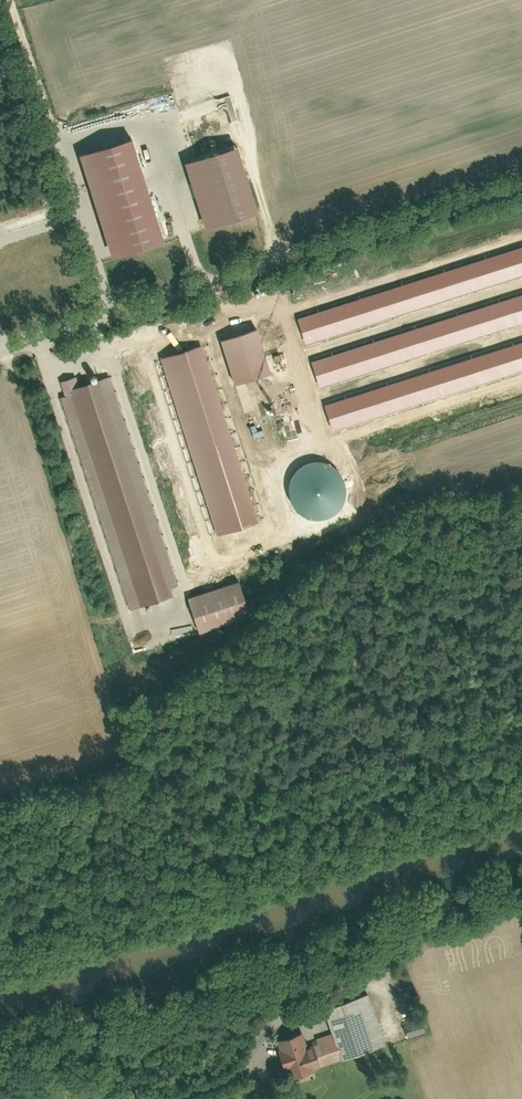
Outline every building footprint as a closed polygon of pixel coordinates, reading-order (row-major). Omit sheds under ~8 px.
[(73,150),(103,256),(161,240),(130,134),(73,150)] [(196,227),(248,212),(228,144),(176,159),(196,227)] [(299,317),(306,342),(521,273),(521,246),(299,317)] [(320,385),(521,321),(521,292),(312,359),(320,385)] [(257,328),(222,339),(236,382),(272,370),(257,328)] [(335,428),(521,368),(521,340),(325,403),(335,428)] [(202,344),(161,357),(217,532),(259,520),(202,344)] [(61,395),(59,396),(125,609),(170,595),(168,586),(174,584),(108,373),(72,385),(69,376),(56,380),(61,395)] [(306,464),(298,469),(293,476),(290,483),(291,496),(296,507),(305,513),(313,516),(324,516),(332,514),(341,506),(346,497),(346,484),(341,473),(332,465),(318,461),(306,464)] [(194,634),(247,616),(235,580),(181,598),(194,634)] [(326,1033),(335,1059),(382,1044),(366,992),(318,1008),(326,1033)] [(401,1024),(405,1038),(423,1032),(419,1019),(401,1024)] [(276,1045),(267,1048),(275,1071),(283,1068),(285,1075),(335,1059),(326,1033),(313,1037),(314,1041),(304,1045),(300,1030),(274,1038),(276,1045)]
